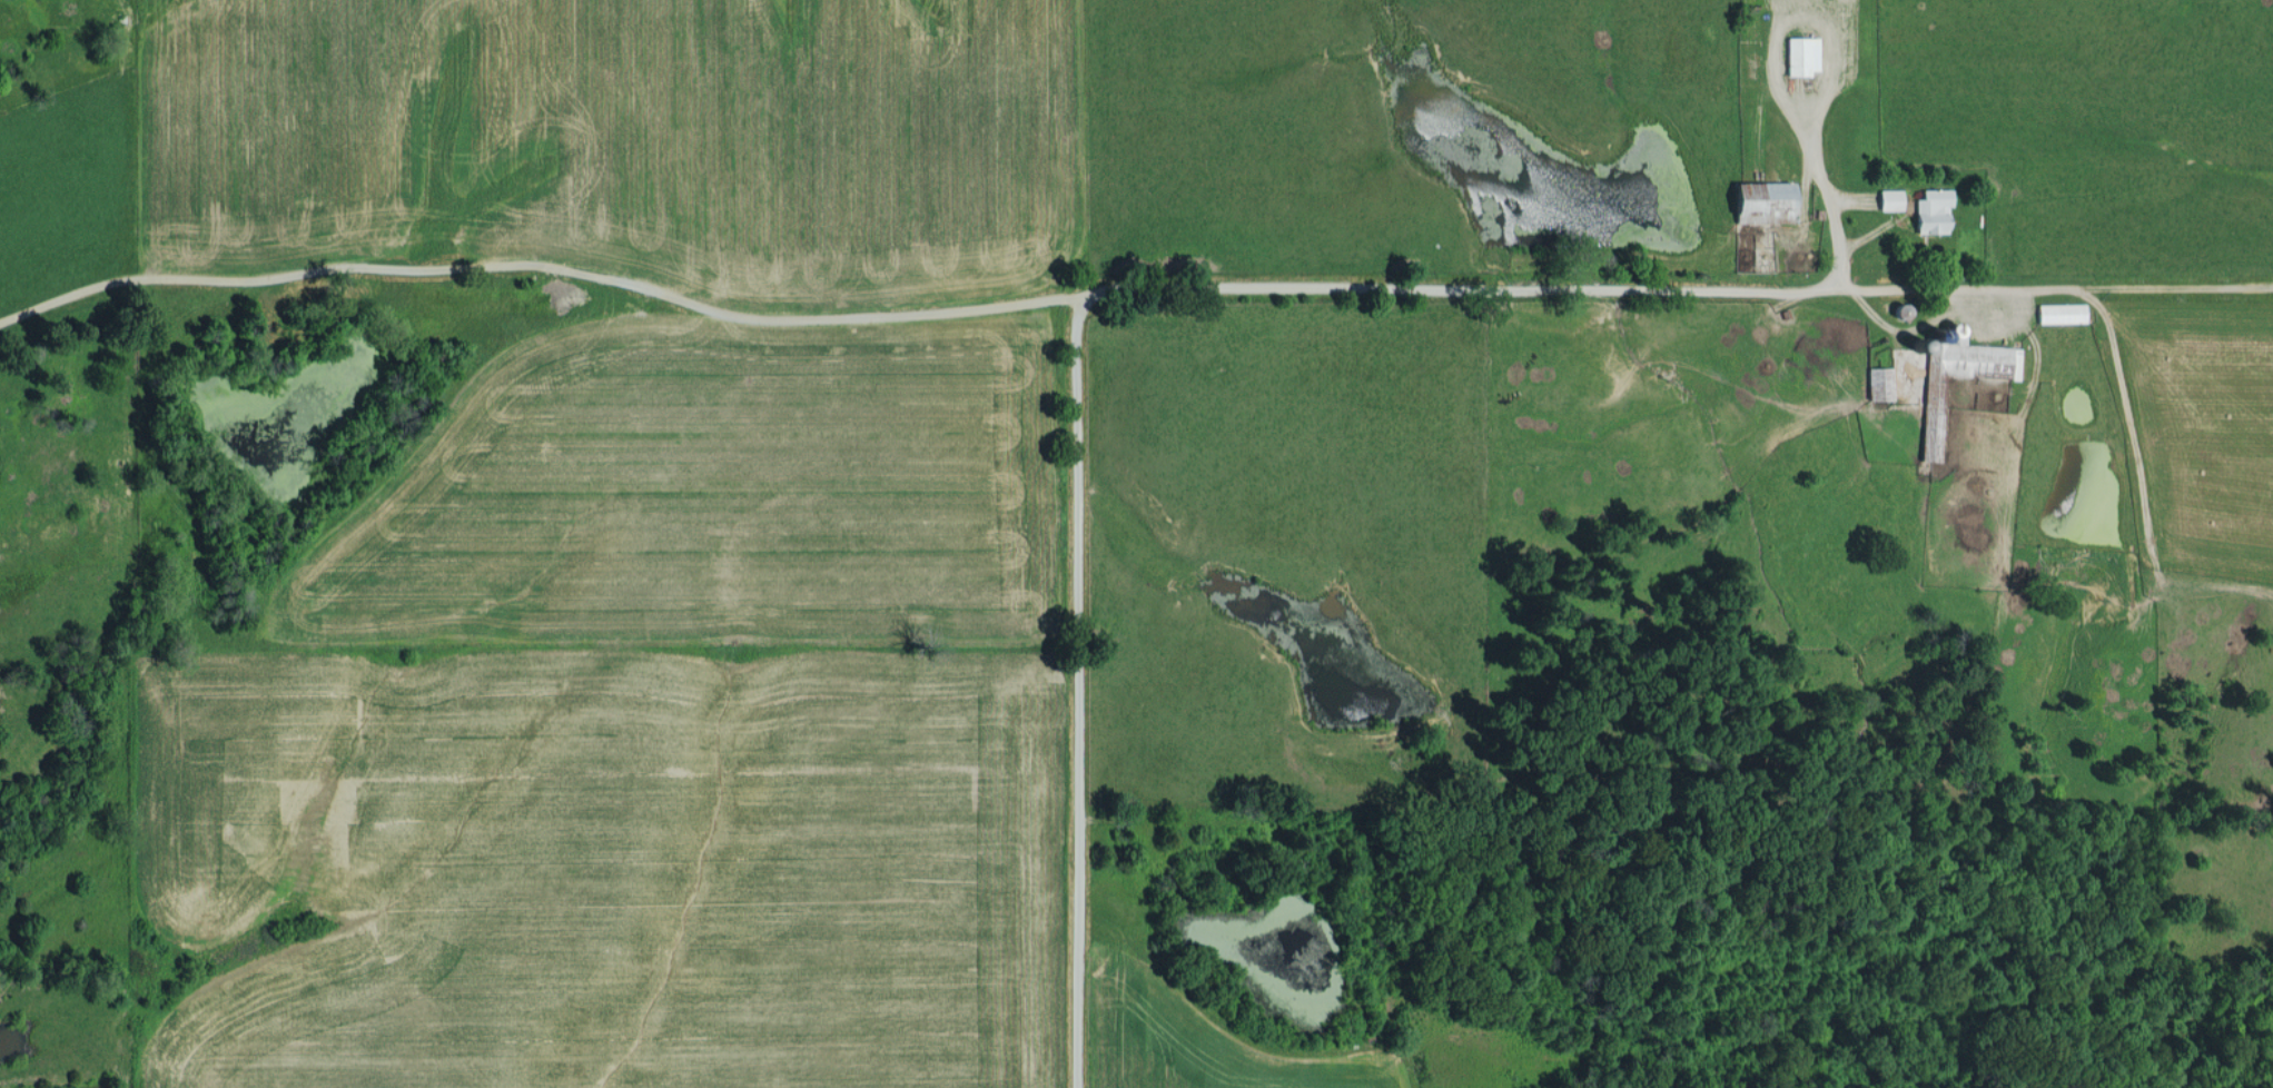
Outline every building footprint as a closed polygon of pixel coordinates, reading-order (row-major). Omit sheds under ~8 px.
[(1819,37),(1786,37),(1787,75),(1811,75),(1810,70),(1819,70),(1819,37)] [(1792,222),(1792,181),(1735,182),(1736,223),(1792,222)] [(1952,189),(1922,188),(1922,198),(1916,198),(1915,232),(1947,233),(1948,204),(1951,204),(1952,189)] [(1879,190),(1879,209),(1902,208),(1901,189),(1879,190)] [(2085,303),(2038,304),(2038,323),(2085,322),(2085,303)] [(1894,399),(1893,367),(1869,367),(1869,399),(1894,399)]
